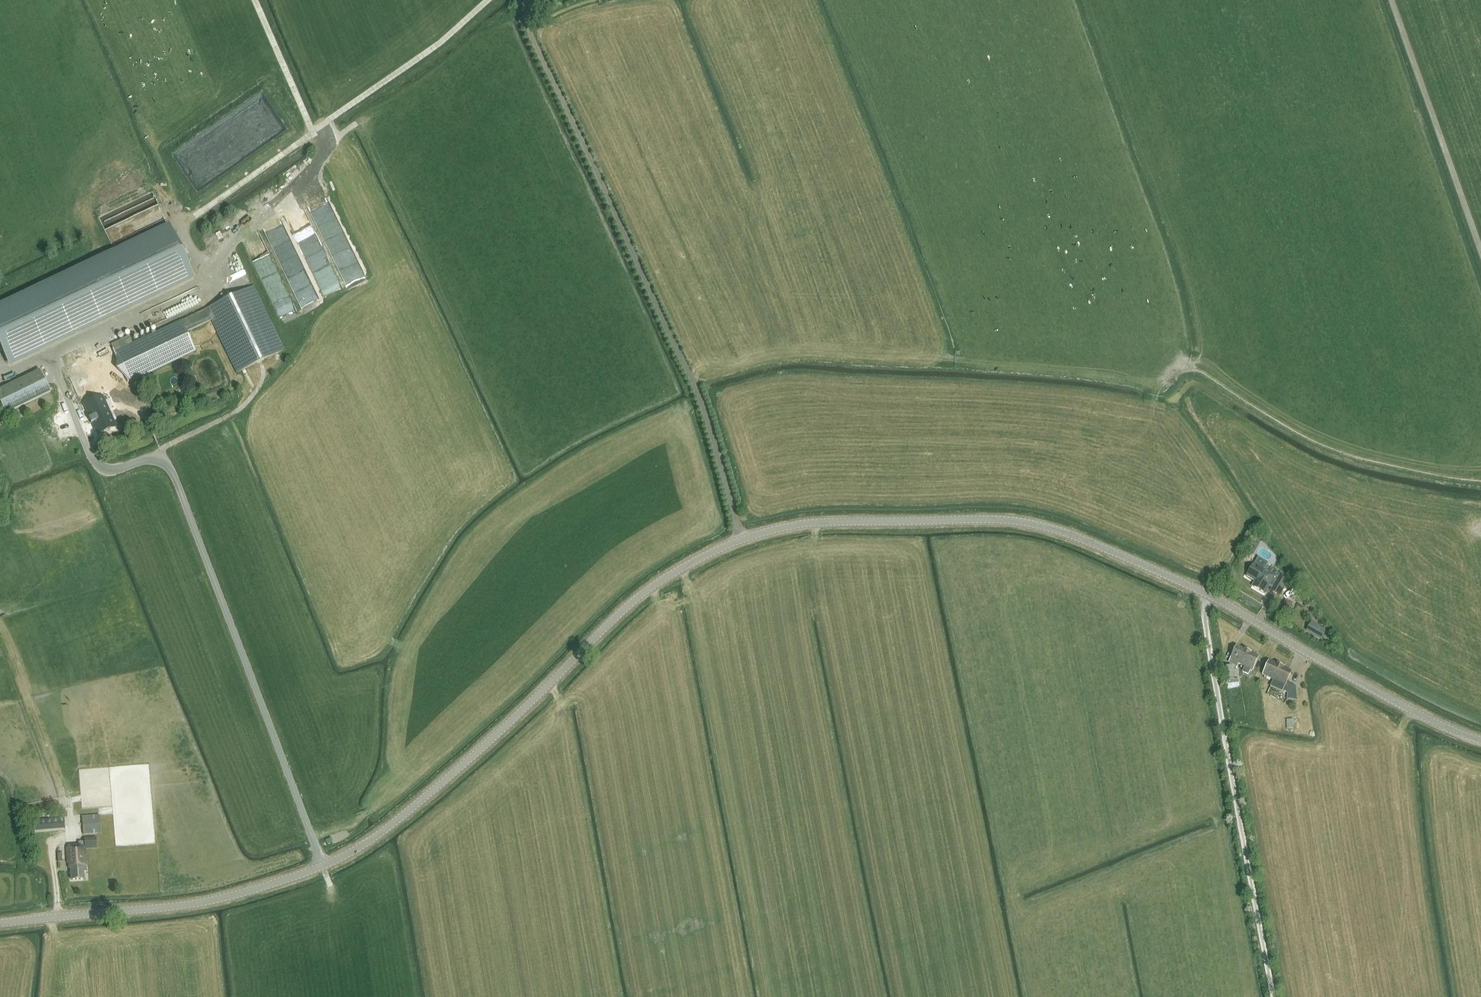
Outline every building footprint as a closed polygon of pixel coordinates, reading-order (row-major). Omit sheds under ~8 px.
[(150,195),(102,214),(113,242),(123,238),(121,231),(125,229),(126,232),(136,228),(165,217),(156,194),(150,196),(150,195)] [(0,304),(0,346),(9,366),(194,278),(169,224),(0,304)] [(307,271),(291,279),(303,305),(319,297),(307,271)] [(326,294),(345,288),(343,281),(324,287),(326,294)] [(237,372),(283,350),(253,286),(208,309),(182,321),(181,321),(132,344),(129,336),(112,345),(111,345),(69,364),(68,364),(63,367),(78,400),(97,391),(88,371),(90,370),(105,405),(110,401),(120,423),(139,414),(130,392),(132,392),(131,389),(133,388),(130,381),(194,351),(186,332),(212,319),(237,372)] [(0,389),(0,403),(5,414),(50,392),(40,370),(0,389)] [(98,434),(115,426),(101,398),(85,406),(90,418),(88,419),(91,425),(93,423),(98,434)] [(1254,563),(1246,576),(1257,582),(1254,587),(1265,593),(1269,586),(1272,587),(1271,590),(1280,596),(1290,578),(1281,573),(1280,574),(1277,572),(1277,571),(1266,565),(1264,569),(1254,563)] [(1323,637),(1327,628),(1317,623),(1314,629),(1318,632),(1317,634),(1323,637)] [(1248,651),(1236,646),(1230,660),(1229,663),(1237,666),(1238,664),(1241,665),(1248,651)] [(1251,670),(1253,671),(1259,657),(1248,651),(1241,665),(1245,667),(1242,672),(1248,675),(1251,670)] [(1286,683),(1292,672),(1268,661),(1262,675),(1273,680),(1270,687),(1282,692),(1286,683)] [(1225,681),(1233,680),(1231,666),(1223,667),(1225,681)] [(1233,688),(1244,685),(1242,679),(1231,681),(1233,688)] [(1296,687),(1286,683),(1282,692),(1280,696),(1287,699),(1297,700),(1296,687)] [(1291,728),(1299,727),(1298,718),(1290,718),(1291,728)] [(105,814),(86,815),(87,834),(106,833),(105,814)] [(52,819),(33,820),(34,831),(53,830),(52,819)] [(85,849),(97,848),(96,837),(83,838),(84,846),(66,847),(67,863),(68,863),(69,868),(70,868),(71,880),(84,879),(84,872),(86,871),(85,849)]
